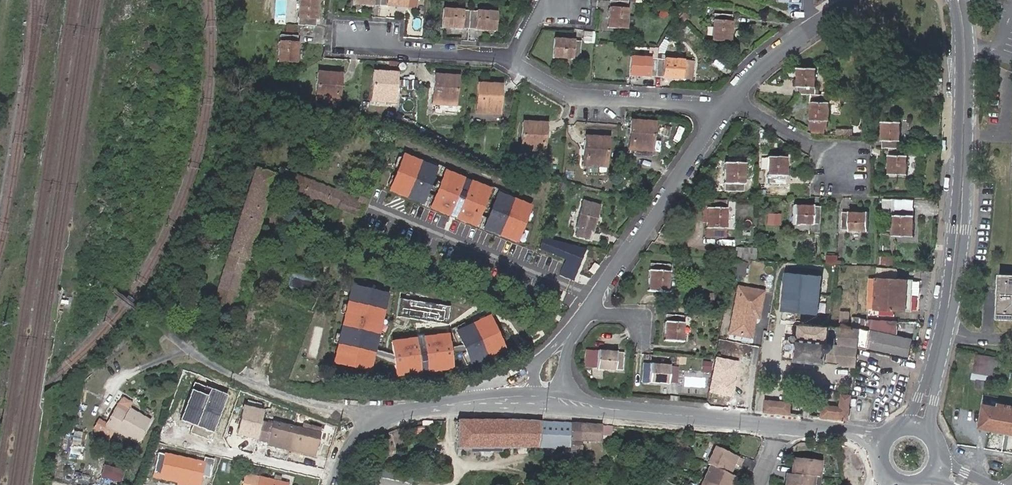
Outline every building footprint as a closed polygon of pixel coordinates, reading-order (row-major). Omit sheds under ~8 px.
[(298,22),(317,23),(318,0),(299,0),(298,22)] [(609,24),(627,25),(628,0),(610,0),(609,24)] [(498,8),(446,6),(445,25),(472,27),(497,28),(498,8)] [(736,11),(715,9),(714,35),(734,36),(736,11)] [(445,25),(444,35),(472,36),(472,27),(445,25)] [(300,35),(280,34),(278,60),(299,61),(300,35)] [(580,38),(556,37),(556,56),(579,56),(580,38)] [(843,59),(845,50),(837,49),(836,58),(843,59)] [(652,53),(634,52),(633,72),(651,73),(652,53)] [(687,55),(665,54),(664,73),(686,74),(687,55)] [(838,95),(828,94),(815,94),(817,69),(797,68),(796,93),(809,93),(809,132),(828,133),(828,103),(837,104),(838,95)] [(343,71),(320,70),(319,99),(342,100),(343,71)] [(375,99),(381,99),(394,100),(399,100),(399,72),(376,71),(375,99)] [(455,102),(459,102),(460,75),(436,73),(435,101),(445,102),(455,102)] [(505,84),(480,83),(480,109),(504,111),(505,84)] [(394,100),(381,99),(381,107),(393,108),(394,100)] [(445,112),(455,112),(455,102),(445,102),(445,112)] [(547,119),(526,118),(525,147),(546,148),(547,119)] [(656,119),(633,118),(631,145),(654,147),(656,119)] [(903,123),(883,121),(882,148),(892,149),(890,175),(909,176),(910,157),(910,150),(901,149),(903,123)] [(610,135),(586,134),(585,162),(609,164),(610,135)] [(793,153),(775,151),(773,179),(791,181),(793,153)] [(436,167),(403,154),(389,190),(422,204),(436,167)] [(752,159),(732,157),(730,185),(750,186),(752,159)] [(257,167),(213,302),(231,308),(276,174),(257,167)] [(491,189),(444,170),(429,207),(476,226),(491,189)] [(365,214),(371,198),(368,197),(363,195),(361,200),(286,175),(281,185),(365,214)] [(533,205),(497,191),(482,229),(517,243),(533,205)] [(733,196),(712,194),(710,231),(730,232),(730,219),(732,219),(733,196)] [(905,197),(904,204),(918,205),(918,198),(905,197)] [(601,206),(583,200),(575,226),(577,227),(575,235),(588,239),(590,232),(592,232),(601,206)] [(828,206),(799,203),(797,222),(826,224),(828,206)] [(918,205),(904,204),(899,204),(897,234),(916,236),(918,205)] [(890,217),(890,205),(882,205),(882,217),(890,217)] [(875,212),(846,209),(844,229),(873,231),(875,212)] [(560,275),(577,280),(586,248),(543,236),(539,250),(565,257),(560,275)] [(745,256),(762,258),(762,248),(746,246),(745,256)] [(679,260),(651,258),(649,286),(668,287),(668,283),(677,283),(679,260)] [(753,261),(740,260),(737,272),(750,274),(753,261)] [(876,282),(895,284),(896,274),(877,272),(876,282)] [(1003,317),(1011,318),(1011,273),(1005,273),(1003,317)] [(826,280),(791,274),(786,312),(820,317),(826,280)] [(912,285),(895,284),(876,282),(869,282),(868,309),(910,312),(911,300),(911,292),(912,286),(912,285)] [(388,293),(351,285),(332,364),(370,372),(388,293)] [(767,290),(742,285),(731,331),(752,335),(757,315),(760,316),(767,290)] [(918,300),(919,286),(912,286),(911,292),(911,300),(918,300)] [(720,301),(719,288),(704,288),(705,302),(720,301)] [(397,315),(448,320),(450,303),(398,299),(397,315)] [(667,309),(665,335),(684,336),(685,327),(690,327),(691,319),(685,319),(686,310),(667,309)] [(490,315),(455,331),(472,367),(506,351),(490,315)] [(852,319),(851,328),(862,330),(862,323),(863,320),(852,319)] [(872,331),(869,351),(907,355),(909,336),(896,335),(896,326),(896,320),(862,323),(862,330),(872,331)] [(851,328),(836,327),(802,323),(801,328),(795,327),(794,335),(789,335),(788,340),(785,339),(783,357),(800,360),(800,362),(825,365),(826,362),(855,366),(858,349),(869,351),(872,331),(862,330),(851,328)] [(447,333),(422,336),(428,373),(452,369),(447,333)] [(415,338),(390,341),(395,376),(420,373),(415,338)] [(626,347),(587,343),(586,358),(598,359),(597,362),(624,364),(626,347)] [(739,355),(717,352),(712,386),(734,390),(739,355)] [(712,356),(704,355),(704,365),(712,365),(712,356)] [(976,390),(989,393),(997,361),(978,356),(971,382),(978,384),(976,390)] [(672,359),(645,358),(644,377),(670,379),(672,359)] [(211,432),(224,395),(191,384),(178,421),(211,432)] [(821,417),(848,420),(850,398),(840,397),(839,408),(822,406),(821,417)] [(767,400),(752,398),(750,410),(765,411),(767,400)] [(793,403),(767,400),(765,411),(792,414),(793,403)] [(986,402),(981,425),(1011,433),(1011,408),(1008,407),(1009,403),(1000,401),(999,405),(986,402)] [(260,410),(240,405),(233,433),(254,438),(260,410)] [(136,443),(150,420),(129,408),(126,412),(116,406),(106,423),(98,418),(93,427),(109,436),(113,430),(136,443)] [(577,430),(577,422),(540,421),(510,420),(491,420),(455,421),(456,448),(507,447),(568,446),(569,430),(577,430)] [(319,433),(270,422),(269,425),(258,422),(254,439),(265,442),(265,444),(314,455),(319,433)] [(600,424),(577,422),(577,430),(576,440),(571,440),(571,454),(579,454),(580,440),(598,440),(599,433),(600,424)] [(609,425),(600,424),(599,433),(608,434),(609,425)] [(707,466),(706,468),(714,470),(719,451),(713,447),(704,464),(707,466)] [(714,470),(725,473),(729,465),(735,468),(738,461),(738,460),(719,451),(714,470)] [(155,453),(150,477),(185,484),(196,484),(201,463),(155,453)] [(79,462),(58,459),(54,476),(76,479),(79,462)] [(780,484),(808,484),(808,478),(813,478),(815,463),(788,460),(786,475),(781,475),(780,484)] [(119,482),(123,470),(105,464),(101,477),(119,482)] [(706,468),(697,484),(727,484),(731,478),(724,475),(725,473),(714,470),(706,468)] [(287,484),(279,482),(280,477),(273,475),(272,480),(245,474),(242,484),(287,484)] [(411,483),(371,475),(369,484),(410,484),(411,483)]
